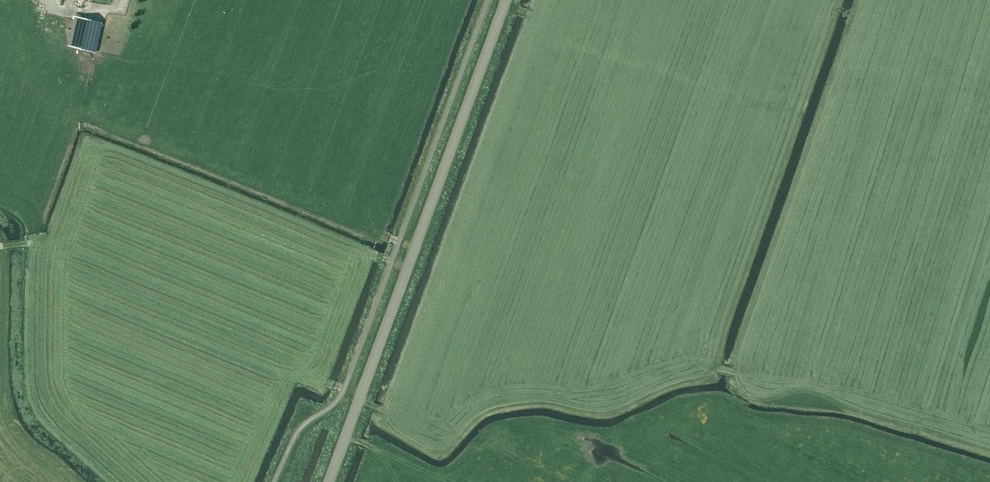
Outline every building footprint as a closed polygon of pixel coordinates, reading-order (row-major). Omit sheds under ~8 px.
[(67,46),(94,52),(101,23),(74,16),(67,46)]
